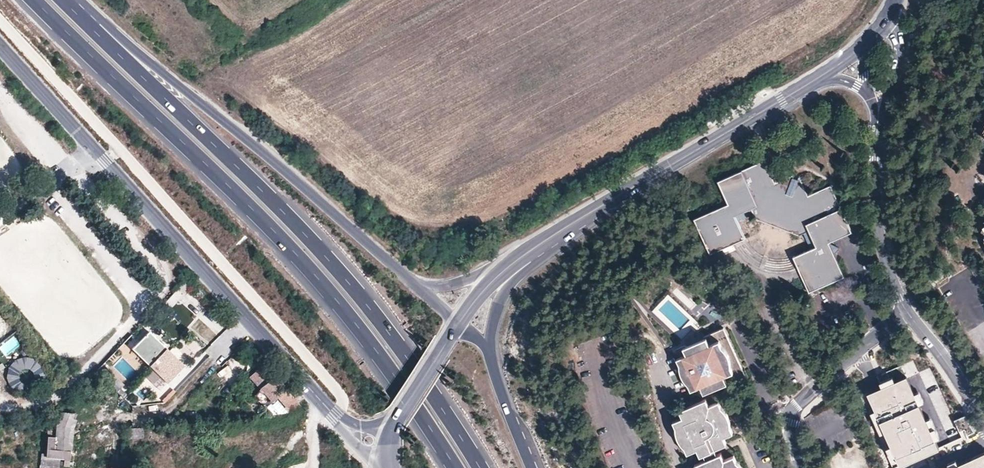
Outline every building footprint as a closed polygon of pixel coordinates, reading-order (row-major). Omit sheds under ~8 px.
[(745,239),(737,221),(735,216),(752,208),(754,214),(757,220),(799,235),(804,233),(809,231),(817,247),(812,250),(794,258),(809,292),(844,277),(829,242),(851,232),(831,186),(809,197),(799,176),(798,178),(794,176),(795,174),(775,183),(765,161),(719,181),(729,204),(695,220),(711,254),(745,239)] [(737,221),(754,214),(752,208),(735,216),(737,221)] [(804,233),(812,250),(817,247),(809,231),(804,233)] [(913,231),(905,234),(908,239),(915,236),(913,231)] [(747,317),(741,320),(747,335),(753,331),(747,317)] [(705,338),(684,348),(687,354),(677,358),(679,363),(680,365),(680,368),(681,370),(681,373),(682,375),(683,377),(684,379),(686,382),(689,385),(690,387),(691,390),(701,386),(704,393),(726,383),(726,385),(745,376),(723,327),(704,336),(705,338)] [(184,366),(149,332),(132,349),(167,383),(184,366)] [(21,344),(13,335),(0,346),(0,350),(6,356),(21,344)] [(12,391),(44,381),(35,353),(3,362),(12,391)] [(263,363),(254,353),(246,360),(253,367),(257,363),(260,366),(263,363)] [(920,379),(932,374),(926,358),(914,363),(920,379)] [(263,363),(260,366),(250,375),(261,388),(270,398),(272,401),(280,395),(287,402),(293,397),(291,394),(283,385),(263,363)] [(867,396),(874,413),(870,415),(892,467),(901,467),(943,450),(917,392),(912,394),(905,377),(894,382),(892,378),(880,383),(879,384),(881,389),(873,393),(867,396)] [(94,391),(88,384),(77,396),(82,401),(94,391)] [(116,391),(108,384),(98,395),(106,402),(116,391)] [(270,398),(261,388),(254,394),(263,405),(270,398)] [(700,456),(703,454),(715,449),(726,444),(723,437),(733,433),(730,428),(730,426),(730,424),(729,420),(728,417),(727,415),(726,412),(724,409),(722,407),(720,406),(719,401),(709,406),(706,399),(680,411),(683,418),(673,422),(675,426),(675,428),(675,430),(676,433),(676,435),(677,438),(678,440),(680,443),(683,446),(685,448),(687,454),(697,449),(700,456)] [(70,414),(62,412),(57,424),(57,432),(48,432),(47,453),(46,457),(69,459),(70,451),(66,451),(67,428),(72,414),(70,414)] [(76,415),(72,414),(67,428),(66,451),(70,451),(70,443),(71,428),(76,415)] [(129,437),(141,437),(141,427),(128,428),(129,437)] [(715,449),(703,454),(706,459),(718,454),(715,449)] [(69,459),(46,457),(47,453),(42,453),(39,467),(69,467),(69,459)] [(718,454),(706,459),(694,465),(696,467),(742,467),(739,464),(736,460),(734,456),(724,460),(720,453),(718,454)] [(957,467),(983,467),(983,456),(957,467)]
